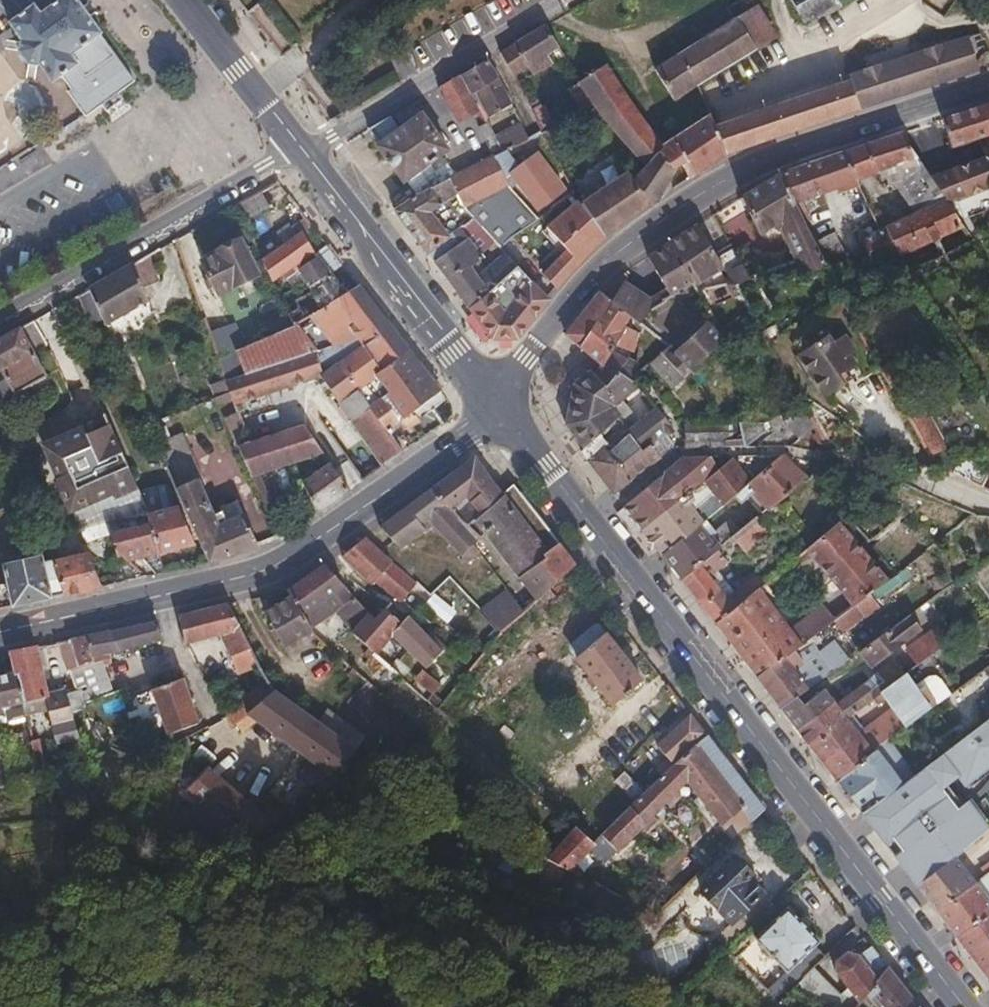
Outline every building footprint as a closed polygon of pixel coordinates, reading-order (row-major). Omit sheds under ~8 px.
[(97,37),(99,35),(75,0),(62,0),(40,16),(33,5),(8,23),(19,39),(15,49),(24,63),(35,63),(47,81),(56,75),(66,88),(62,91),(77,114),(112,92),(113,94),(128,83),(97,37)] [(756,0),(744,0),(731,8),(737,19),(755,50),(765,44),(778,37),(756,0)] [(840,0),(790,0),(803,22),(840,0)] [(714,74),(755,50),(737,19),(656,68),(674,97),(697,84),(714,74)] [(548,53),(559,46),(561,45),(548,22),(501,50),(515,75),(530,65),(535,72),(553,61),(548,53)] [(728,149),(962,72),(981,67),(980,64),(980,57),(983,53),(987,51),(987,48),(980,33),(973,32),(841,77),(842,80),(735,116),(715,122),(728,149)] [(664,142),(602,58),(593,64),(596,69),(579,80),(593,104),(648,165),(664,142)] [(512,102),(487,59),(461,74),(474,95),(477,93),(490,115),(512,102)] [(474,95),(461,74),(441,86),(462,120),(481,108),(474,95)] [(711,113),(697,84),(674,97),(692,125),(711,113)] [(101,113),(118,101),(113,94),(112,92),(77,114),(79,116),(96,105),(101,113)] [(422,111),(425,110),(418,100),(402,110),(409,120),(422,111)] [(945,116),(956,145),(988,134),(988,101),(945,116)] [(450,149),(422,111),(409,120),(398,127),(391,116),(369,130),(379,142),(376,144),(404,182),(407,180),(418,194),(444,181),(439,172),(427,178),(422,169),(450,149)] [(694,173),(728,149),(715,122),(711,113),(692,125),(664,142),(648,165),(638,180),(645,192),(654,201),(661,196),(677,166),(686,161),(694,173)] [(531,136),(521,118),(495,133),(505,149),(512,146),(531,136)] [(930,143),(923,124),(906,130),(914,148),(930,143)] [(966,225),(914,148),(906,130),(847,150),(858,179),(882,171),(888,184),(895,182),(915,213),(890,224),(887,218),(881,221),(884,227),(888,225),(901,254),(966,225)] [(569,188),(541,148),(521,160),(512,146),(505,149),(495,155),(511,182),(512,183),(522,178),(542,206),(569,188)] [(858,179),(847,150),(814,162),(824,190),(837,186),(841,194),(861,186),(858,179)] [(940,171),(961,207),(988,194),(988,152),(940,171)] [(542,218),(504,186),(511,182),(495,155),(449,179),(466,207),(477,218),(483,224),(503,246),(542,218)] [(824,190),(814,162),(782,173),(796,200),(815,194),(822,206),(829,200),(824,190)] [(652,204),(627,171),(582,202),(607,236),(652,204)] [(826,254),(796,200),(782,173),(744,195),(764,233),(785,221),(808,264),(826,254)] [(477,218),(466,207),(449,179),(444,181),(418,194),(396,209),(438,260),(469,239),(475,234),(468,225),(477,218)] [(582,202),(580,200),(550,223),(568,245),(547,271),(561,287),(607,236),(582,202)] [(901,254),(888,225),(884,227),(881,221),(879,217),(872,221),(876,230),(867,237),(879,263),(901,254)] [(480,231),(480,227),(483,224),(477,218),(468,225),(475,234),(480,231)] [(718,252),(700,222),(672,239),(694,276),(697,281),(725,264),(718,252)] [(290,261),(307,251),(296,227),(251,253),(263,277),(271,272),(280,287),(296,276),(290,261)] [(211,254),(196,262),(211,292),(250,272),(233,239),(210,251),(211,254)] [(472,265),(485,257),(469,239),(438,260),(474,306),(508,279),(523,267),(509,252),(479,274),(472,265)] [(694,276),(672,239),(649,256),(668,286),(671,292),(694,276)] [(321,269),(335,260),(321,242),(307,251),(290,261),(296,276),(280,287),(282,292),(300,282),(321,269)] [(776,265),(769,253),(760,259),(749,242),(737,249),(747,265),(752,274),(776,265)] [(737,249),(733,243),(718,252),(725,264),(731,275),(747,265),(737,249)] [(144,305),(135,283),(150,275),(140,253),(83,285),(99,320),(121,309),(125,315),(144,305)] [(737,284),(753,275),(752,274),(747,265),(731,275),(737,284)] [(337,290),(321,269),(300,282),(303,287),(286,298),(289,304),(279,310),(282,317),(284,321),(337,290)] [(614,300),(628,282),(633,274),(628,271),(602,290),(614,300)] [(519,292),(535,279),(529,273),(513,285),(519,292)] [(518,336),(552,297),(535,279),(519,292),(513,285),(508,279),(474,306),(497,337),(518,336)] [(385,324),(352,282),(337,290),(284,321),(286,326),(290,334),(291,336),(312,326),(316,331),(322,327),(333,342),(354,338),(356,341),(360,338),(365,342),(385,324)] [(637,317),(650,298),(628,282),(614,300),(637,317)] [(655,302),(671,292),(668,286),(650,298),(655,302)] [(614,300),(602,290),(569,332),(601,357),(607,360),(619,342),(636,349),(638,345),(639,346),(638,357),(657,339),(665,348),(670,342),(643,321),(637,317),(614,300)] [(643,321),(655,302),(650,298),(637,317),(643,321)] [(729,333),(716,313),(709,319),(725,337),(729,333)] [(258,336),(286,326),(284,321),(282,317),(255,328),(258,336)] [(27,349),(39,342),(24,319),(0,332),(0,376),(10,393),(41,374),(27,349)] [(685,374),(725,337),(709,319),(677,349),(682,353),(673,361),(685,374)] [(235,371),(227,348),(232,346),(223,322),(203,330),(220,376),(235,371)] [(367,372),(403,346),(385,324),(365,342),(360,338),(356,341),(359,347),(336,363),(351,384),(367,372)] [(831,334),(802,355),(831,396),(850,383),(844,375),(859,364),(853,355),(859,350),(847,333),(836,341),(831,334)] [(291,336),(290,334),(271,341),(271,345),(263,348),(267,361),(297,351),(291,336)] [(644,367),(663,350),(665,348),(657,339),(638,357),(638,362),(644,367)] [(638,362),(638,357),(639,346),(638,345),(636,349),(619,342),(607,360),(601,357),(592,369),(607,385),(620,372),(636,375),(644,367),(638,362)] [(673,361),(682,353),(677,349),(670,342),(665,348),(663,350),(673,361)] [(326,356),(326,344),(309,347),(314,358),(326,356)] [(434,386),(403,346),(367,372),(378,388),(367,396),(364,392),(359,395),(363,401),(380,425),(394,416),(401,426),(420,412),(413,402),(434,386)] [(314,358),(309,347),(297,351),(267,361),(253,365),(260,389),(296,377),(310,372),(317,366),(314,358)] [(134,378),(126,359),(118,362),(126,382),(134,378)] [(351,384),(336,363),(318,375),(344,414),(363,401),(359,395),(351,384)] [(260,389),(253,365),(235,371),(220,376),(228,399),(260,389)] [(643,417),(625,395),(641,381),(636,375),(620,372),(607,385),(592,369),(578,383),(570,425),(587,447),(619,416),(644,446),(646,445),(653,439),(665,429),(674,423),(660,405),(643,417)] [(818,423),(804,398),(785,412),(803,435),(818,423)] [(380,425),(363,401),(344,414),(376,461),(396,447),(380,425)] [(930,458),(948,448),(924,406),(906,416),(930,458)] [(141,510),(100,416),(38,443),(74,526),(102,518),(123,514),(141,510)] [(614,489),(656,459),(646,445),(644,446),(619,416),(587,447),(584,451),(614,489)] [(744,443),(765,427),(759,420),(687,421),(688,444),(744,443)] [(315,447),(297,422),(233,444),(246,472),(315,447)] [(206,509),(190,473),(195,470),(174,426),(153,441),(204,557),(223,552),(252,540),(238,510),(219,518),(213,506),(206,509)] [(678,444),(665,429),(653,439),(665,454),(678,444)] [(644,526),(731,455),(706,455),(676,481),(667,470),(626,504),(644,526)] [(736,492),(753,478),(731,455),(644,526),(664,552),(700,521),(736,492)] [(770,506),(808,476),(788,457),(779,456),(753,478),(736,492),(741,498),(755,488),(770,506)] [(503,494),(476,458),(436,487),(480,537),(487,530),(477,516),(503,494)] [(309,508),(342,485),(324,460),(297,480),(309,508)] [(169,503),(161,485),(157,484),(135,491),(141,510),(169,503)] [(542,519),(515,484),(503,494),(477,516),(487,530),(502,550),(542,519)] [(480,537),(436,487),(382,525),(400,546),(434,522),(468,558),(478,549),(473,543),(480,537)] [(282,515),(273,495),(258,501),(267,521),(282,515)] [(190,539),(174,502),(169,503),(141,510),(153,548),(190,539)] [(153,548),(141,510),(123,514),(126,525),(128,525),(137,552),(153,548)] [(137,552),(128,525),(126,525),(123,514),(102,518),(112,554),(119,553),(123,557),(137,552)] [(286,524),(282,515),(267,521),(272,533),(275,532),(286,524)] [(748,550),(771,530),(759,515),(735,534),(748,550)] [(887,578),(842,516),(809,543),(854,603),(877,585),(887,578)] [(559,541),(542,519),(502,550),(521,575),(546,556),(544,553),(559,541)] [(682,576),(719,546),(724,542),(714,530),(710,534),(700,521),(664,552),(682,576)] [(415,579),(366,536),(345,551),(374,581),(379,577),(400,594),(415,579)] [(552,585),(576,563),(559,541),(544,553),(546,556),(521,575),(538,597),(541,594),(552,585)] [(42,545),(0,558),(0,576),(4,593),(0,594),(0,603),(57,590),(43,547),(42,545)] [(94,582),(83,549),(53,556),(49,546),(43,547),(57,590),(94,582)] [(722,586),(715,577),(721,572),(717,567),(728,557),(719,546),(682,576),(702,602),(722,586)] [(312,624),(354,594),(327,564),(290,590),(293,595),(312,624)] [(433,595),(444,582),(427,566),(415,579),(433,595)] [(770,575),(765,568),(758,573),(764,580),(770,575)] [(716,620),(752,590),(744,579),(731,590),(728,587),(725,589),(722,586),(702,602),(716,620)] [(794,623),(761,582),(755,588),(787,628),(794,623)] [(545,599),(555,589),(552,585),(541,594),(545,599)] [(847,629),(888,600),(877,585),(854,603),(837,615),(847,629)] [(807,638),(837,615),(825,599),(794,623),(787,628),(755,588),(752,590),(716,620),(758,674),(807,638)] [(503,629),(525,609),(514,594),(490,615),(503,629)] [(312,624),(293,595),(270,609),(287,644),(313,626),(312,624)] [(354,628),(369,611),(359,600),(348,608),(350,612),(345,617),(354,628)] [(926,621),(921,612),(928,607),(924,602),(892,625),(902,639),(926,621)] [(252,645),(231,603),(181,614),(189,640),(226,632),(236,652),(237,652),(252,645)] [(449,644),(433,629),(430,633),(401,605),(394,613),(402,622),(393,631),(429,666),(449,644)] [(393,631),(402,622),(394,613),(388,606),(375,618),(369,611),(354,628),(374,651),(393,631)] [(166,637),(162,619),(117,629),(121,647),(166,637)] [(576,654),(614,702),(644,679),(605,630),(603,631),(596,623),(571,643),(578,652),(576,654)] [(936,652),(955,638),(945,624),(926,638),(933,648),(936,652)] [(867,667),(902,639),(892,625),(855,651),(867,667)] [(121,647),(117,629),(71,639),(81,664),(103,656),(101,650),(121,647)] [(799,691),(845,658),(835,644),(818,655),(823,663),(802,677),(795,668),(805,660),(800,652),(811,644),(807,638),(758,674),(781,704),(799,691)] [(926,659),(922,655),(933,648),(926,638),(898,658),(909,672),(917,665),(926,659)] [(81,664),(71,639),(61,642),(72,668),(81,664)] [(818,655),(811,644),(800,652),(805,660),(795,668),(802,677),(823,663),(818,655)] [(241,661),(257,654),(252,645),(237,652),(241,661)] [(51,692),(41,646),(16,652),(20,670),(27,702),(48,697),(54,724),(49,725),(54,745),(82,738),(74,712),(68,688),(66,689),(51,692)] [(926,659),(936,652),(933,648),(922,655),(926,659)] [(110,676),(103,656),(81,664),(72,668),(79,686),(83,698),(102,691),(99,680),(110,676)] [(882,691),(909,672),(898,658),(865,682),(876,696),(882,691)] [(894,736),(943,701),(930,683),(923,687),(919,681),(926,676),(917,665),(909,672),(882,691),(893,705),(866,725),(859,729),(848,716),(837,702),(835,699),(798,727),(837,777),(894,736)] [(957,691),(943,671),(937,667),(926,676),(919,681),(923,687),(930,683),(943,701),(957,691)] [(445,683),(427,668),(419,677),(437,692),(445,683)] [(20,670),(0,674),(0,711),(8,709),(11,720),(30,716),(27,702),(20,670)] [(114,686),(110,676),(99,680),(102,691),(114,686)] [(200,721),(185,676),(134,694),(146,728),(167,725),(169,731),(200,721)] [(72,687),(71,679),(64,680),(66,689),(68,688),(72,687)] [(261,705),(277,691),(270,679),(252,693),(261,705)] [(855,711),(876,696),(865,682),(837,702),(848,716),(855,711)] [(85,709),(83,698),(79,686),(72,687),(68,688),(74,712),(85,709)] [(798,727),(835,699),(825,686),(806,700),(799,691),(781,704),(798,727)] [(319,721),(277,691),(261,705),(252,712),(312,762),(327,774),(356,749),(319,721)] [(252,712),(261,705),(252,693),(231,711),(239,722),(252,712)] [(439,707),(444,701),(440,697),(434,703),(439,707)] [(368,735),(328,707),(319,721),(356,749),(368,735)] [(866,725),(855,711),(848,716),(859,729),(866,725)] [(663,775),(708,734),(691,712),(659,742),(670,756),(657,769),(663,775)] [(765,808),(708,734),(663,775),(593,839),(578,826),(549,858),(571,870),(591,847),(605,859),(689,782),(722,824),(742,806),(752,820),(765,808)] [(893,786),(917,767),(894,736),(837,777),(862,810),(893,786)] [(46,761),(41,739),(35,741),(40,762),(46,761)] [(943,821),(988,785),(988,752),(937,793),(942,800),(918,819),(915,814),(922,808),(916,800),(908,797),(903,800),(893,786),(862,810),(898,857),(943,821)] [(34,774),(30,753),(9,758),(13,778),(34,774)] [(311,789),(327,774),(312,762),(298,774),(311,789)] [(241,850),(311,789),(298,774),(258,808),(207,765),(189,784),(204,798),(222,816),(215,823),(241,850)] [(943,821),(962,847),(988,826),(988,785),(943,821)] [(222,816),(204,798),(191,810),(209,829),(215,823),(222,816)] [(955,852),(962,847),(943,821),(898,857),(918,882),(955,852)] [(936,906),(975,879),(955,852),(918,882),(936,906)] [(721,956),(775,903),(751,877),(755,873),(739,855),(704,888),(733,921),(710,943),(721,956)] [(988,868),(988,865),(987,862),(976,870),(980,875),(988,868)] [(980,875),(975,879),(988,897),(988,868),(980,875)] [(988,910),(988,897),(975,879),(936,906),(957,933),(988,910)] [(816,966),(828,954),(816,942),(819,938),(791,906),(759,937),(801,981),(816,966)] [(957,933),(988,974),(988,910),(957,933)] [(888,967),(870,944),(861,952),(848,950),(837,960),(839,970),(849,982),(844,990),(816,966),(801,981),(794,988),(827,1006),(830,1006),(832,1004),(835,1006),(856,1006),(866,994),(888,967)] [(888,967),(866,994),(871,1001),(875,998),(880,1005),(884,1002),(888,1006),(904,1006),(912,998),(888,967)]
